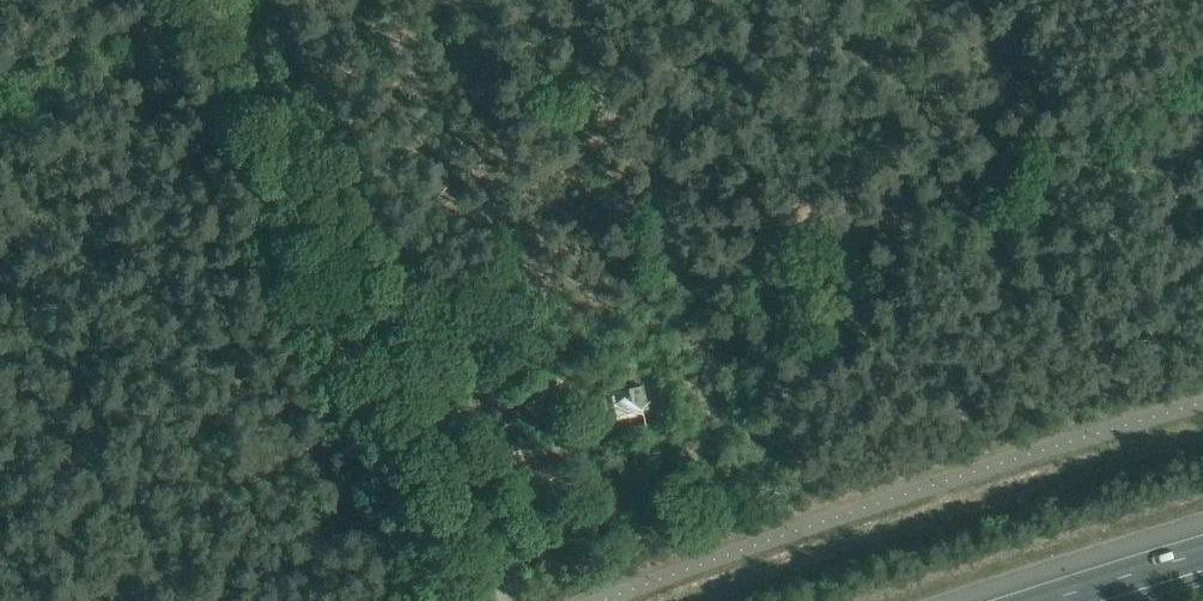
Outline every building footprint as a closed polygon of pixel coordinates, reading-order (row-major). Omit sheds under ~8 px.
[(641,385),(628,388),(634,412),(647,408),(641,385)]
